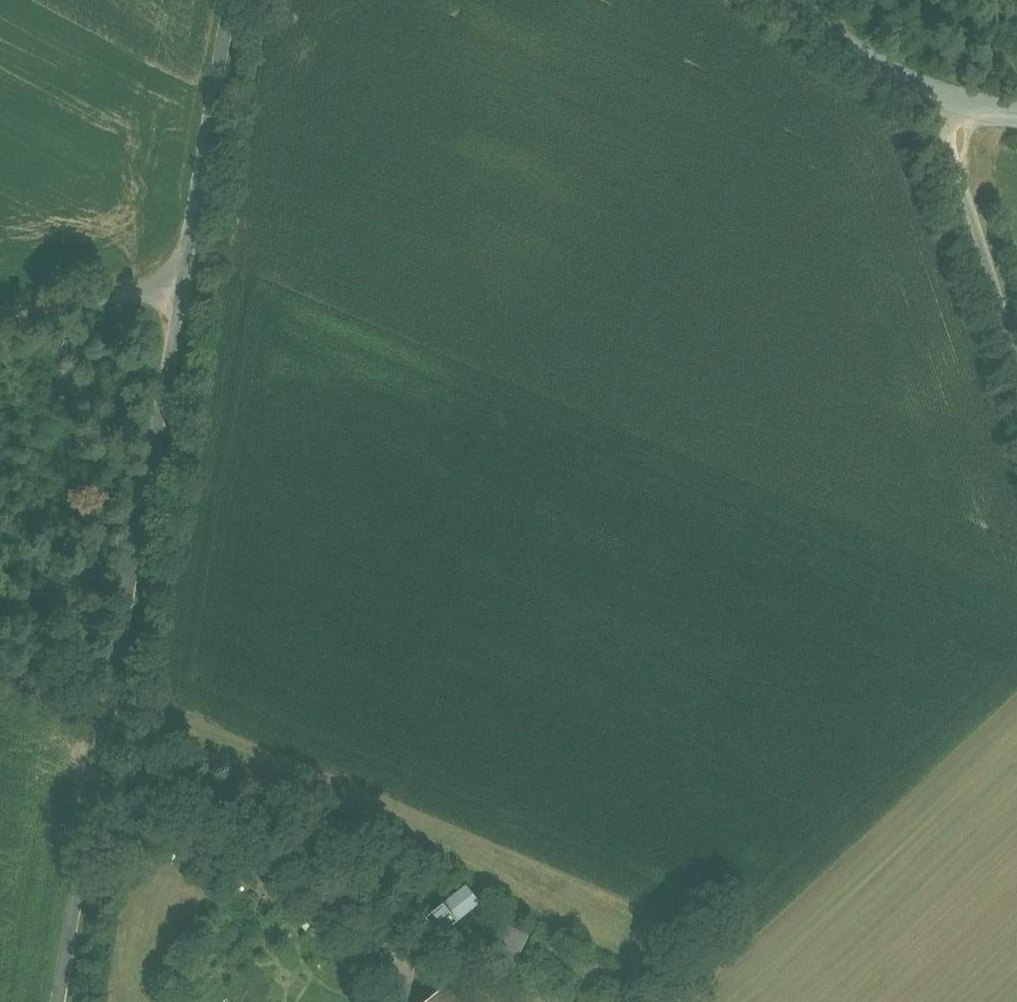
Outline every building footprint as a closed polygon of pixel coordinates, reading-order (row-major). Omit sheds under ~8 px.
[(421,921),(437,942),(481,911),(465,889),(421,921)] [(484,961),(507,970),(522,934),(499,924),(484,961)] [(428,1001),(456,1001),(446,988),(428,1001)]
